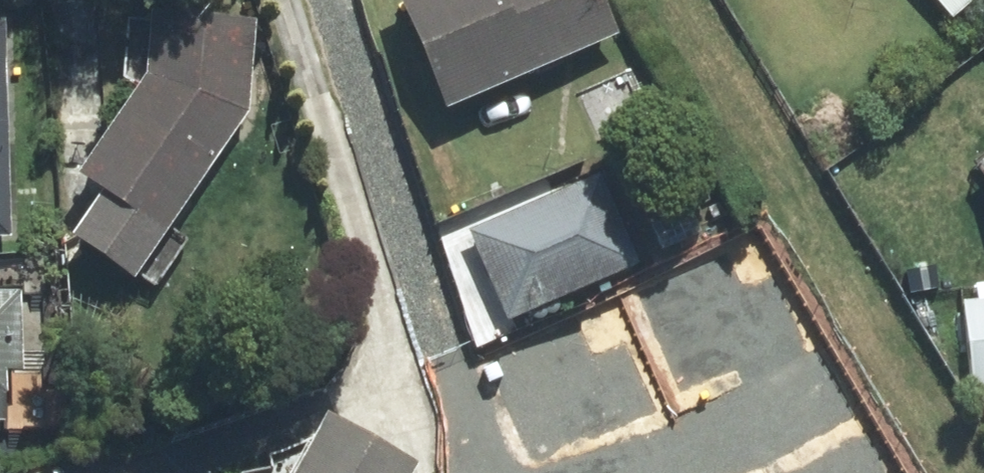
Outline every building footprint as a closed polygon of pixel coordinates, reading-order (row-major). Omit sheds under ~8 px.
[(415,24),(450,103),(621,26),(609,0),(468,0),(415,24)] [(261,21),(168,13),(162,79),(101,167),(125,184),(90,234),(141,269),(253,109),(261,21)] [(0,21),(0,225),(11,224),(3,21),(0,21)] [(601,180),(483,231),(517,311),(636,260),(601,180)] [(12,413),(12,364),(23,364),(23,295),(0,295),(0,413),(12,413)] [(966,316),(981,419),(983,419),(983,313),(966,316)] [(702,354),(709,472),(806,472),(798,349),(702,354)] [(325,434),(304,472),(397,472),(325,434)]
